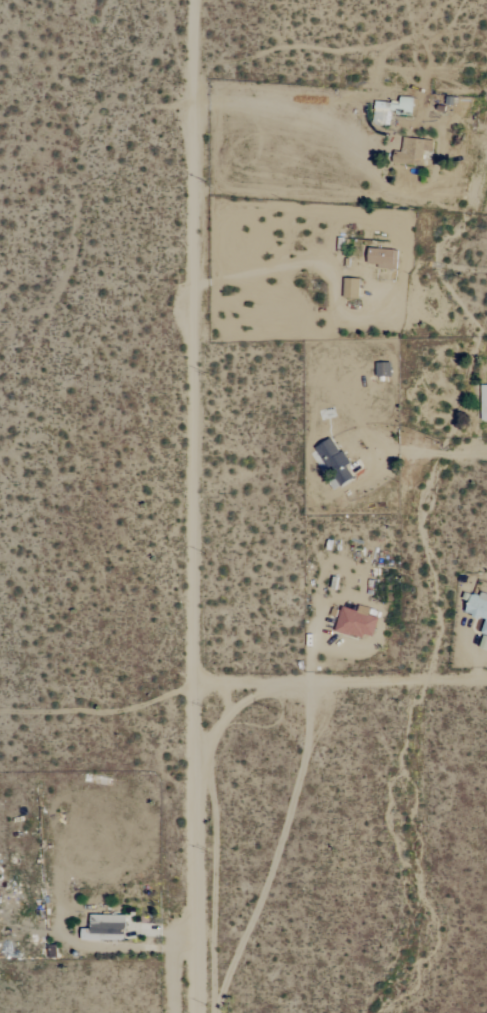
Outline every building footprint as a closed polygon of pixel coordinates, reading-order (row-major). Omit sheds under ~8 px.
[(414,98),(400,96),(400,102),(375,100),(373,124),(390,125),(391,113),(413,115),(414,98)] [(434,139),(405,138),(404,152),(394,151),(394,163),(404,164),(404,167),(424,168),(425,151),(433,152),(434,139)] [(396,269),(398,251),(370,248),(368,265),(396,269)] [(344,298),(360,299),(360,279),(345,279),(344,298)] [(350,463),(332,438),(316,449),(342,487),(354,478),(346,466),(350,463)] [(336,632),(364,639),(365,635),(374,637),(379,618),(368,615),(370,608),(360,606),(358,611),(342,607),(336,632)] [(82,939),(126,940),(127,915),(91,914),(91,928),(83,928),(82,939)]
